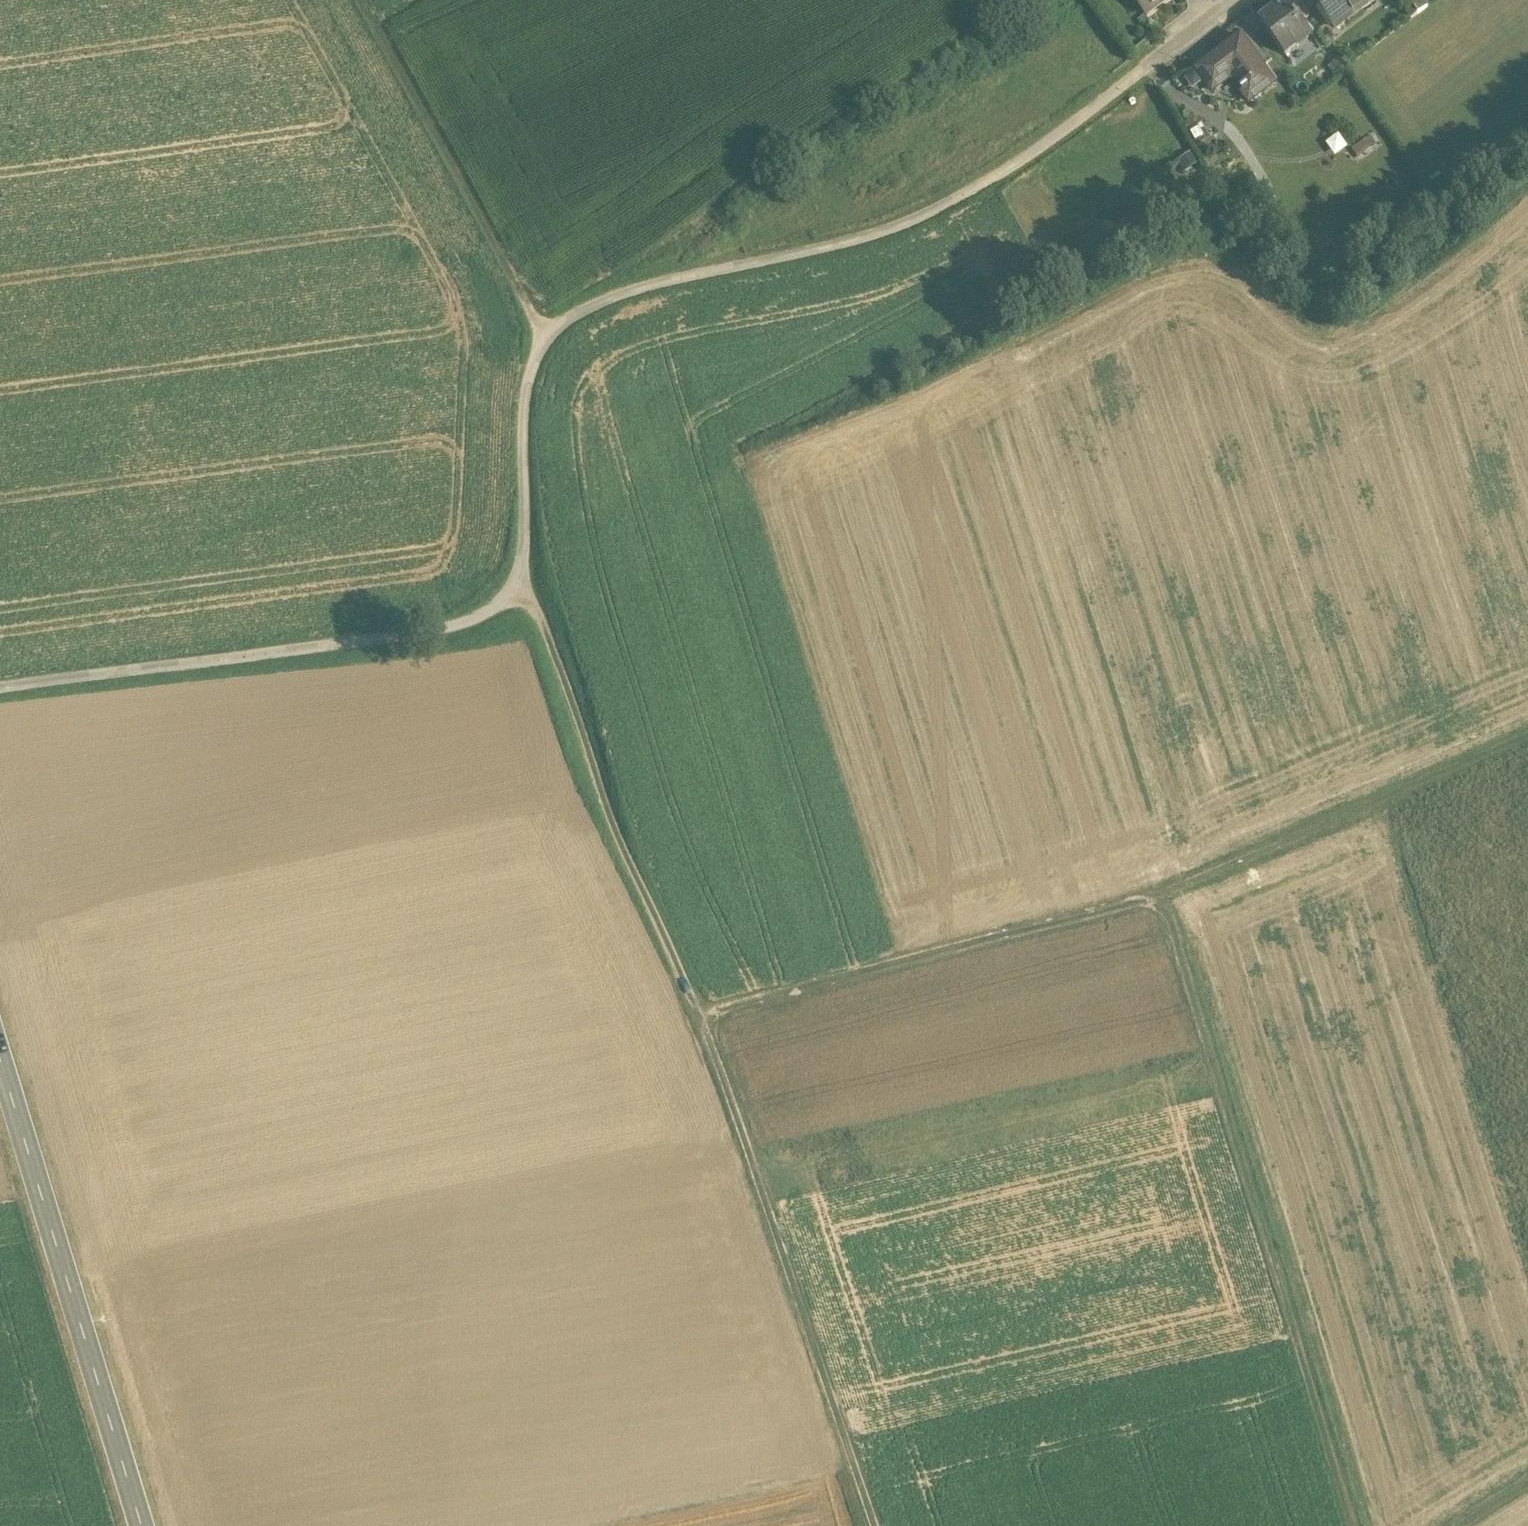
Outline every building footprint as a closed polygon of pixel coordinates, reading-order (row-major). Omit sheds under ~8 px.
[(1287,0),(1282,0),(1260,17),(1284,50),(1310,31),(1300,17),(1287,0)] [(1302,0),(1287,0),(1300,17),(1310,11),(1308,8),(1302,0)] [(1308,8),(1317,1),(1316,0),(1302,0),(1308,8)] [(1317,1),(1334,24),(1367,0),(1316,0),(1317,1)] [(1426,0),(1410,0),(1417,10),(1427,2),(1426,0)] [(1272,76),(1240,30),(1194,62),(1209,83),(1230,68),(1247,93),(1272,76)]
